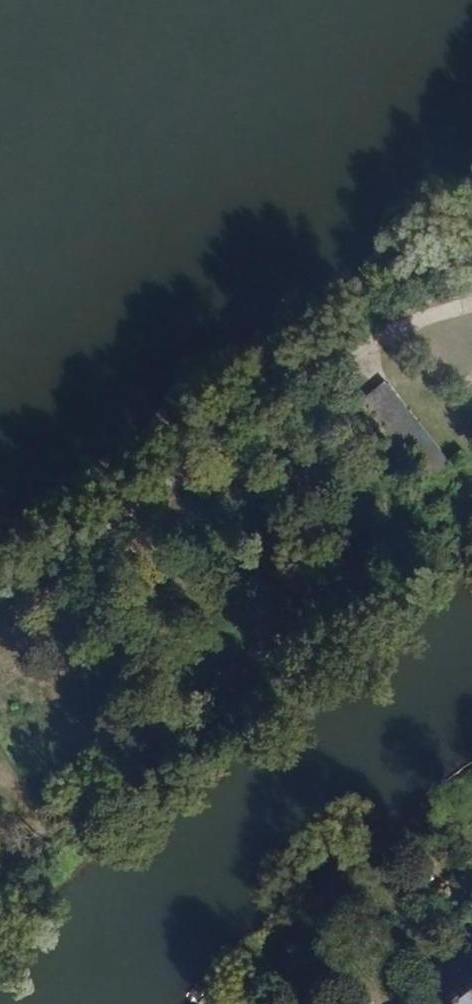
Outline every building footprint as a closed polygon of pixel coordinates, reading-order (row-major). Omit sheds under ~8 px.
[(457,389),(471,404),(471,374),(457,389)] [(471,509),(471,499),(461,479),(445,488),(460,515),(471,509)]
